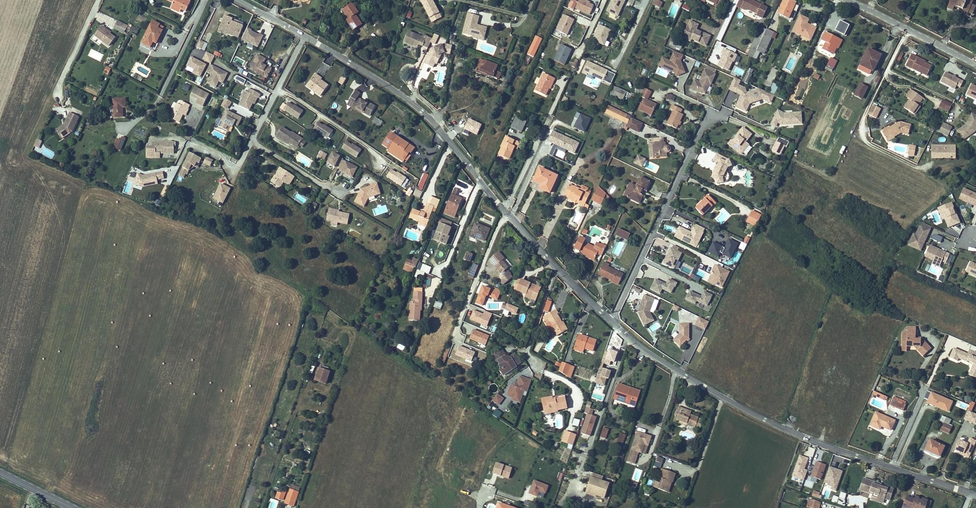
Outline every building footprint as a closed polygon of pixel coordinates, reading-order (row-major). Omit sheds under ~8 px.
[(174,2),(171,8),(176,11),(178,7),(181,9),(186,11),(190,2),(185,0),(185,1),(182,0),(169,0),(174,2)] [(439,13),(432,0),(420,0),(430,18),(439,13)] [(574,0),(572,0),(568,8),(573,10),(577,2),(574,0)] [(625,0),(624,0),(612,0),(606,11),(618,16),(625,0)] [(716,4),(715,8),(718,10),(723,0),(707,0),(716,4)] [(754,1),(751,0),(740,0),(737,6),(741,9),(742,8),(746,10),(747,9),(757,14),(757,15),(763,18),(768,8),(763,6),(764,4),(762,3),(762,5),(756,2),(756,4),(754,2),(754,1)] [(779,14),(788,18),(796,3),(789,0),(784,0),(781,7),(782,8),(779,14)] [(947,8),(953,10),(954,7),(956,8),(957,7),(960,8),(958,12),(967,16),(968,13),(972,14),(975,6),(971,5),(973,0),(951,0),(947,8)] [(353,30),(362,24),(355,15),(358,13),(352,3),(343,9),(350,18),(346,21),(353,30)] [(442,17),(439,13),(430,18),(432,22),(442,17)] [(476,25),(479,16),(469,14),(464,33),(474,35),(474,34),(484,37),(486,28),(478,26),(478,27),(476,27),(476,25)] [(233,19),(224,15),(220,25),(229,29),(227,33),(239,37),(243,26),(243,25),(232,21),(233,19)] [(574,20),(564,15),(557,31),(567,35),(574,20)] [(809,20),(800,16),(793,32),(800,35),(805,37),(806,38),(807,36),(811,38),(815,29),(808,26),(808,27),(806,26),(807,24),(809,20)] [(835,30),(844,34),(850,24),(840,19),(835,30)] [(126,30),(128,26),(118,21),(115,25),(126,30)] [(152,21),(142,43),(150,48),(153,42),(156,43),(159,39),(157,38),(158,35),(160,35),(162,31),(158,28),(160,25),(152,21)] [(698,25),(690,21),(688,26),(692,28),(686,39),(691,41),(691,39),(706,46),(710,36),(701,32),(701,33),(696,30),(698,25)] [(124,34),(126,30),(115,25),(114,29),(124,34)] [(604,45),(611,30),(600,25),(593,40),(604,45)] [(109,46),(115,38),(110,34),(105,30),(105,28),(102,26),(95,35),(109,46)] [(682,37),(686,39),(692,28),(688,26),(682,37)] [(756,51),(766,30),(760,27),(753,44),(754,45),(752,49),(756,51)] [(252,30),(247,28),(242,39),(258,47),(263,36),(259,34),(259,35),(251,32),(252,30)] [(774,33),(766,29),(766,30),(756,51),(753,58),(757,60),(760,52),(764,54),(772,38),(774,33)] [(431,42),(432,38),(423,35),(422,37),(408,31),(404,42),(418,48),(419,45),(428,48),(431,42)] [(842,40),(825,32),(821,40),(826,43),(822,50),(831,54),(835,46),(836,47),(838,48),(842,40)] [(439,35),(435,34),(432,38),(431,42),(435,44),(439,35)] [(536,36),(527,54),(534,57),(542,39),(536,36)] [(204,51),(208,43),(199,39),(196,47),(204,51)] [(683,44),(672,39),(669,44),(681,49),(683,44)] [(444,44),(434,48),(430,55),(429,54),(424,63),(433,67),(435,63),(438,57),(438,55),(445,53),(450,54),(452,46),(444,44)] [(754,45),(753,44),(747,55),(753,58),(756,51),(752,49),(754,45)] [(572,50),(561,45),(554,60),(564,65),(572,50)] [(736,50),(727,46),(725,50),(734,54),(736,50)] [(734,54),(725,50),(724,49),(720,56),(722,57),(718,66),(728,71),(732,61),(733,62),(737,55),(734,54)] [(880,56),(868,49),(860,65),(873,71),(880,56)] [(467,61),(470,54),(463,51),(460,58),(467,61)] [(680,61),(683,55),(675,51),(671,60),(663,57),(660,65),(675,72),(676,76),(685,73),(680,61)] [(211,63),(215,56),(207,52),(203,59),(211,63)] [(917,57),(911,54),(906,66),(927,76),(931,66),(924,63),(916,59),(917,57)] [(267,78),(271,70),(261,64),(262,63),(263,64),(266,59),(258,55),(250,69),(267,78)] [(201,62),(191,57),(187,66),(194,70),(193,73),(200,77),(206,65),(203,63),(202,64),(201,63),(201,62)] [(827,65),(834,68),(837,61),(831,58),(827,65)] [(488,75),(498,79),(500,73),(495,71),(497,66),(480,59),(476,70),(488,74),(488,75)] [(322,62),(317,74),(324,77),(329,65),(322,62)] [(603,81),(608,71),(595,65),(594,66),(593,66),(593,64),(587,62),(582,72),(587,75),(588,74),(603,81)] [(210,65),(207,72),(212,74),(207,83),(216,87),(218,83),(217,82),(218,81),(219,81),(223,83),(228,74),(210,65)] [(707,66),(705,70),(715,74),(716,70),(707,66)] [(732,72),(742,76),(744,69),(734,66),(732,72)] [(748,83),(753,69),(748,67),(743,81),(748,83)] [(666,76),(668,71),(658,68),(657,74),(666,76)] [(772,84),(778,71),(772,69),(767,82),(772,84)] [(711,84),(715,75),(715,74),(705,70),(699,82),(694,80),(690,89),(696,92),(696,90),(700,92),(705,94),(708,86),(709,84),(711,84)] [(615,75),(608,71),(603,81),(611,84),(615,75)] [(555,79),(543,73),(535,91),(546,96),(549,89),(552,82),(553,83),(555,79)] [(315,74),(307,86),(321,96),(328,86),(321,80),(318,78),(319,76),(315,74)] [(959,80),(946,74),(942,82),(954,89),(959,80)] [(740,80),(734,78),(729,89),(735,92),(738,85),(740,80)] [(185,83),(182,88),(188,91),(191,85),(185,83)] [(971,83),(966,94),(975,99),(973,103),(975,104),(975,85),(971,83)] [(773,84),(772,84),(771,87),(769,92),(774,94),(778,86),(773,84)] [(867,88),(860,84),(855,95),(861,99),(867,88)] [(742,97),(741,100),(740,99),(736,107),(746,111),(749,104),(756,101),(752,91),(747,93),(745,88),(738,85),(735,92),(741,95),(742,97)] [(203,106),(209,95),(195,87),(191,96),(197,99),(196,103),(203,106)] [(623,100),(626,92),(617,88),(613,96),(623,100)] [(644,88),(640,96),(647,100),(651,91),(644,88)] [(242,99),(239,106),(249,111),(253,103),(256,97),(259,98),(260,95),(249,89),(247,92),(249,93),(247,96),(244,95),(242,99)] [(756,101),(762,99),(760,94),(762,90),(759,89),(752,91),(756,101)] [(771,103),(774,95),(762,90),(760,94),(762,99),(771,103)] [(360,93),(355,91),(350,99),(355,102),(352,106),(363,112),(370,116),(375,106),(368,102),(367,104),(365,102),(357,98),(360,93)] [(922,97),(913,91),(908,98),(910,99),(904,108),(914,115),(920,107),(917,104),(922,97)] [(667,93),(665,98),(674,101),(676,96),(667,93)] [(125,98),(113,99),(114,117),(123,117),(123,109),(122,109),(122,107),(123,107),(126,107),(125,98)] [(352,106),(355,102),(350,99),(347,105),(362,113),(363,112),(352,106)] [(656,105),(643,99),(639,109),(652,115),(656,105)] [(949,111),(952,104),(943,100),(940,107),(949,111)] [(180,105),(177,104),(170,118),(179,122),(183,115),(186,108),(188,109),(190,105),(182,101),(180,105)] [(294,106),(288,103),(284,109),(295,117),(296,114),(299,117),(303,111),(296,107),(295,108),(294,106)] [(680,113),(682,110),(673,105),(671,109),(673,110),(667,124),(676,129),(678,124),(680,122),(683,115),(680,113)] [(873,105),(868,114),(876,118),(881,109),(873,105)] [(626,114),(609,106),(605,113),(623,122),(626,114)] [(242,118),(226,110),(218,126),(227,131),(230,125),(232,123),(234,124),(238,126),(242,118)] [(801,113),(792,113),(784,114),(778,111),(774,119),(778,121),(779,120),(782,122),(785,122),(785,124),(787,124),(787,123),(793,122),(793,124),(801,123),(801,113)] [(576,112),(574,118),(577,120),(574,127),(584,132),(590,119),(576,112)] [(79,117),(70,113),(64,125),(65,125),(65,126),(56,132),(61,139),(72,131),(79,117)] [(623,122),(627,124),(631,117),(626,114),(623,122)] [(975,129),(975,116),(971,114),(966,125),(967,125),(967,126),(966,127),(965,126),(957,131),(963,140),(975,132),(975,129)] [(526,122),(516,117),(511,128),(521,132),(526,122)] [(382,122),(377,118),(374,122),(374,123),(379,127),(382,122)] [(643,124),(630,118),(628,123),(632,125),(631,128),(639,132),(643,124)] [(908,135),(911,125),(900,122),(889,128),(888,127),(881,131),(885,138),(892,134),(894,137),(901,133),(908,135)] [(323,126),(318,123),(313,129),(325,137),(326,134),(329,137),(333,131),(326,127),(325,128),(323,126)] [(943,123),(939,132),(948,137),(952,127),(943,123)] [(291,133),(282,127),(276,136),(285,141),(286,140),(290,143),(293,145),(295,142),(299,145),(302,147),(306,141),(292,132),(291,133)] [(733,140),(731,141),(729,143),(730,145),(733,148),(736,148),(742,153),(749,144),(746,142),(751,134),(743,128),(737,135),(738,136),(734,141),(733,140)] [(575,153),(580,142),(553,130),(548,142),(575,153)] [(414,148),(391,133),(383,144),(389,148),(388,149),(389,150),(388,152),(403,162),(405,159),(407,161),(410,156),(407,154),(409,151),(411,153),(414,148)] [(121,150),(126,138),(122,137),(120,141),(117,139),(114,147),(121,150)] [(787,147),(789,142),(778,137),(772,151),(780,155),(784,146),(787,147)] [(509,159),(514,147),(517,149),(519,144),(518,142),(514,140),(514,141),(507,138),(502,147),(499,154),(509,159)] [(671,148),(670,146),(664,144),(663,143),(663,138),(649,139),(650,158),(655,157),(656,156),(663,156),(665,152),(667,153),(670,152),(671,151),(671,148)] [(147,147),(147,156),(155,157),(155,153),(155,151),(163,151),(163,150),(165,150),(165,154),(174,154),(174,146),(176,146),(176,142),(172,142),(172,141),(170,141),(170,142),(156,142),(156,147),(153,147),(147,147)] [(352,145),(346,142),(342,148),(353,156),(354,153),(358,156),(361,150),(354,146),(354,147),(352,145)] [(955,158),(956,146),(931,146),(931,158),(943,158),(943,154),(950,154),(950,158),(955,158)] [(317,158),(324,161),(327,154),(321,151),(317,158)] [(190,153),(179,176),(183,178),(185,174),(187,170),(189,171),(195,167),(197,163),(199,164),(201,159),(190,153)] [(343,160),(343,159),(333,153),(327,163),(335,167),(336,164),(340,166),(343,160)] [(645,159),(638,156),(634,163),(642,167),(645,159)] [(729,160),(720,156),(717,163),(718,163),(717,166),(718,169),(717,172),(715,172),(714,174),(714,175),(715,177),(717,180),(717,184),(725,182),(728,180),(729,177),(728,174),(728,173),(726,173),(723,172),(724,170),(726,168),(731,166),(729,160)] [(210,166),(213,160),(206,157),(204,163),(210,166)] [(357,168),(343,160),(340,166),(338,169),(342,170),(344,171),(343,173),(352,177),(357,168)] [(550,193),(557,176),(540,168),(535,178),(543,182),(542,185),(540,188),(550,193)] [(294,177),(283,169),(282,170),(280,171),(279,170),(271,182),(276,185),(277,182),(281,185),(283,182),(287,184),(289,180),(291,181),(294,177)] [(397,174),(391,170),(387,176),(398,184),(399,182),(403,184),(406,178),(399,174),(399,175),(397,174)] [(143,176),(138,174),(135,183),(143,186),(145,187),(158,184),(157,180),(164,179),(163,172),(143,176)] [(419,190),(422,191),(428,175),(424,174),(419,186),(420,186),(419,190)] [(645,191),(650,182),(640,177),(636,186),(630,183),(627,190),(630,192),(627,198),(636,202),(642,190),(644,190),(645,191)] [(371,185),(371,186),(365,188),(362,195),(359,194),(355,202),(364,207),(368,198),(380,194),(377,183),(371,185)] [(573,187),(569,185),(564,195),(569,197),(568,198),(576,202),(577,200),(585,204),(591,192),(587,190),(588,189),(582,186),(580,190),(573,186),(573,187)] [(606,194),(598,186),(592,200),(601,205),(605,196),(606,194)] [(458,190),(454,188),(444,213),(454,217),(462,199),(455,196),(458,190)] [(964,188),(959,199),(975,206),(975,194),(964,188)] [(299,193),(296,198),(305,203),(308,198),(299,193)] [(696,208),(703,216),(712,206),(713,207),(716,203),(708,195),(705,199),(696,208)] [(430,196),(427,203),(434,206),(432,212),(435,213),(440,200),(430,196)] [(223,203),(217,200),(213,207),(218,209),(216,212),(218,213),(223,203)] [(434,206),(427,203),(423,212),(420,211),(420,212),(412,209),(409,217),(419,221),(418,223),(423,224),(423,223),(427,225),(432,212),(434,206)] [(948,227),(959,222),(951,203),(938,208),(942,219),(944,218),(948,227)] [(333,211),(333,209),(329,208),(327,220),(332,221),(338,222),(347,224),(349,214),(339,212),(333,211)] [(748,218),(757,223),(761,216),(751,211),(748,218)] [(451,222),(438,217),(436,222),(440,224),(434,238),(446,243),(449,235),(448,235),(451,227),(450,227),(451,222)] [(757,223),(748,218),(746,222),(756,226),(757,223)] [(490,229),(476,223),(470,237),(474,238),(475,237),(485,241),(490,229)] [(910,242),(922,248),(925,241),(924,240),(925,238),(926,239),(931,227),(923,223),(921,227),(920,226),(916,235),(913,234),(910,242)] [(696,224),(694,227),(703,232),(705,229),(696,224)] [(703,232),(694,227),(692,232),(680,226),(675,237),(685,242),(687,237),(698,242),(703,232)] [(627,240),(630,234),(618,229),(616,234),(627,240)] [(932,238),(941,242),(943,237),(934,233),(932,238)] [(595,259),(597,254),(598,252),(602,255),(606,247),(601,244),(601,245),(597,243),(594,248),(584,243),(585,240),(580,237),(574,249),(580,251),(587,255),(595,259)] [(696,247),(698,242),(687,237),(685,242),(696,247)] [(722,249),(723,247),(713,243),(709,252),(718,257),(720,253),(731,258),(737,244),(729,240),(725,248),(724,250),(722,249)] [(908,245),(920,251),(922,248),(910,242),(908,245)] [(946,263),(950,254),(945,252),(945,254),(938,251),(938,249),(930,245),(925,256),(933,260),(941,264),(942,261),(946,263)] [(678,252),(672,249),(671,248),(668,254),(669,254),(666,260),(665,259),(663,263),(674,268),(681,253),(678,252)] [(504,259),(498,252),(489,260),(501,273),(501,276),(499,276),(499,280),(501,282),(502,281),(504,284),(505,283),(512,277),(510,275),(511,274),(508,271),(505,273),(504,271),(508,268),(503,262),(502,262),(501,261),(502,261),(504,259)] [(406,264),(415,268),(418,260),(413,258),(412,261),(407,259),(406,264)] [(603,276),(611,280),(619,283),(623,274),(608,267),(609,264),(604,262),(600,272),(604,274),(603,276)] [(970,262),(966,272),(975,276),(975,265),(970,262)] [(413,273),(415,268),(406,264),(404,269),(413,273)] [(475,276),(479,266),(474,264),(469,276),(474,278),(475,276)] [(485,268),(479,265),(479,266),(475,276),(480,278),(485,268)] [(722,287),(729,272),(715,265),(712,270),(714,271),(714,273),(716,274),(714,276),(713,275),(712,277),(710,281),(714,284),(722,287)] [(930,266),(928,271),(937,275),(939,269),(930,266)] [(531,284),(517,278),(513,289),(526,294),(525,296),(531,299),(532,296),(537,298),(540,290),(530,285),(531,284)] [(677,283),(669,279),(666,285),(666,286),(664,285),(664,284),(656,279),(651,289),(660,293),(662,289),(671,293),(674,286),(675,287),(677,283)] [(486,296),(498,299),(501,289),(494,287),(493,288),(481,285),(475,303),(483,305),(486,296)] [(690,291),(686,299),(695,304),(696,301),(707,306),(712,296),(704,292),(701,297),(701,298),(698,297),(699,296),(690,291)] [(410,303),(409,320),(420,321),(420,310),(421,304),(422,304),(423,292),(414,292),(413,300),(410,303)] [(654,299),(644,295),(638,312),(644,325),(654,321),(650,312),(654,299)] [(436,301),(434,306),(440,309),(443,304),(436,301)] [(518,308),(507,304),(507,305),(505,309),(503,313),(508,315),(509,311),(516,314),(518,308)] [(474,309),(470,319),(487,326),(492,313),(484,310),(483,313),(474,309)] [(556,314),(554,311),(543,317),(545,321),(548,319),(550,322),(557,335),(566,331),(562,323),(557,314),(556,314)] [(699,317),(695,325),(705,330),(709,322),(699,317)] [(658,322),(647,328),(650,333),(661,327),(658,322)] [(673,340),(680,347),(689,338),(689,324),(679,324),(679,334),(673,340)] [(922,340),(915,340),(915,338),(916,327),(907,327),(907,333),(902,333),(902,346),(915,347),(923,356),(931,349),(922,340)] [(588,338),(579,335),(575,345),(584,348),(592,351),(596,341),(591,339),(591,340),(587,339),(588,338)] [(700,353),(708,338),(703,336),(695,351),(700,353)] [(456,355),(472,359),(475,350),(459,346),(456,355)] [(440,362),(444,363),(450,348),(447,347),(440,362)] [(511,358),(508,359),(506,359),(505,356),(505,355),(501,349),(492,354),(497,361),(498,361),(500,364),(499,365),(502,369),(503,368),(506,374),(513,369),(512,368),(520,363),(515,354),(511,356),(511,358)] [(949,358),(957,361),(958,358),(967,362),(967,361),(973,364),(973,365),(971,370),(975,372),(975,353),(969,350),(967,354),(959,351),(959,352),(953,349),(949,358)] [(611,358),(604,356),(601,363),(604,364),(609,365),(611,358)] [(562,362),(559,371),(566,376),(570,365),(562,362)] [(602,368),(600,367),(594,382),(604,385),(606,378),(607,376),(609,376),(611,371),(602,368)] [(319,369),(315,380),(326,384),(330,372),(319,369)] [(873,391),(880,375),(879,375),(872,390),(873,391)] [(527,392),(531,380),(520,376),(517,384),(516,388),(513,387),(510,386),(508,392),(513,394),(512,398),(511,400),(519,403),(524,390),(527,392)] [(630,388),(618,384),(613,399),(629,404),(635,406),(639,396),(629,393),(630,388)] [(629,393),(639,396),(640,391),(630,388),(629,393)] [(949,411),(953,400),(930,391),(926,403),(949,411)] [(503,399),(497,394),(492,400),(498,405),(503,399)] [(553,400),(553,398),(547,400),(547,402),(542,403),(544,414),(558,412),(558,410),(567,408),(565,397),(555,399),(555,400),(553,400)] [(898,401),(893,399),(890,405),(903,411),(906,405),(905,404),(906,402),(899,399),(898,401)] [(486,410),(492,414),(495,408),(489,404),(486,410)] [(686,410),(677,407),(675,415),(676,415),(673,421),(676,422),(677,420),(687,423),(687,425),(695,428),(695,427),(698,419),(698,418),(690,415),(690,414),(685,412),(686,410)] [(492,414),(498,418),(502,412),(496,408),(492,414)] [(964,419),(973,423),(975,419),(975,420),(975,415),(967,411),(964,419)] [(895,421),(876,413),(870,425),(880,430),(881,426),(890,430),(895,421)] [(942,423),(952,427),(952,426),(949,424),(953,416),(948,413),(946,418),(942,416),(937,427),(940,428),(942,423)] [(949,434),(952,427),(942,423),(940,428),(940,429),(949,434)] [(600,437),(605,439),(608,429),(603,427),(600,437)] [(573,446),(577,435),(565,431),(562,442),(568,444),(573,446)] [(651,436),(637,432),(627,461),(635,464),(639,452),(642,453),(645,444),(648,445),(651,436)] [(970,439),(968,444),(967,445),(973,448),(975,442),(975,441),(970,439)] [(940,457),(944,447),(930,440),(925,451),(929,453),(930,452),(940,457)] [(959,440),(955,450),(963,454),(962,455),(969,458),(973,448),(967,445),(968,444),(959,440)] [(581,463),(579,468),(583,470),(589,454),(579,451),(575,461),(581,463)] [(807,459),(800,456),(792,476),(800,479),(803,470),(807,459)] [(496,461),(492,473),(509,478),(512,467),(496,461)] [(260,465),(257,472),(266,476),(271,464),(265,462),(264,466),(260,465)] [(825,466),(816,462),(810,477),(820,481),(825,466)] [(829,467),(823,483),(827,484),(827,486),(832,487),(831,490),(835,491),(842,472),(829,467)] [(656,482),(654,487),(666,492),(670,482),(672,483),(675,474),(662,469),(659,476),(663,477),(661,483),(656,482)] [(603,476),(593,473),(586,492),(604,498),(609,483),(604,482),(605,480),(602,479),(603,476)] [(875,485),(863,481),(860,490),(873,494),(873,493),(878,494),(876,498),(877,499),(878,499),(879,500),(880,500),(881,500),(882,500),(883,500),(884,498),(889,500),(893,489),(888,487),(885,488),(882,487),(881,485),(876,483),(875,485)] [(285,503),(293,506),(300,488),(291,485),(285,503)] [(843,505),(847,493),(841,491),(837,503),(843,505)] [(878,494),(873,493),(873,494),(871,499),(882,503),(883,500),(882,500),(881,500),(880,500),(879,500),(878,499),(877,499),(876,498),(878,494)] [(928,500),(923,499),(921,500),(920,500),(919,497),(916,496),(915,499),(906,496),(902,507),(926,507),(928,500)] [(810,499),(807,507),(810,507),(818,507),(820,503),(810,499)]
